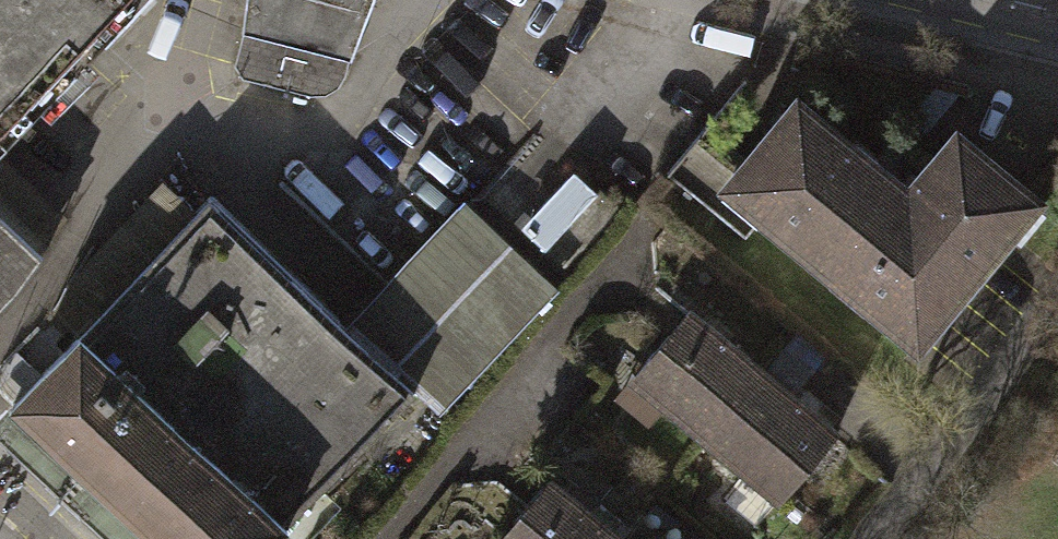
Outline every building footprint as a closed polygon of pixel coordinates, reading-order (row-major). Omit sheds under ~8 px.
[(85,33),(103,42),(140,0),(0,0),(0,128),(85,33)] [(241,19),(353,45),(369,0),(244,0),(241,19)] [(343,72),(353,45),(241,19),(230,64),(240,75),(309,91),(331,89),(343,72)] [(700,136),(667,175),(743,238),(762,214),(916,341),(1035,198),(958,135),(911,191),(796,96),(737,167),(700,136)] [(39,246),(60,213),(0,156),(0,209),(39,246)] [(572,172),(519,224),(541,247),(594,194),(572,172)] [(53,309),(77,330),(193,208),(160,175),(128,210),(78,265),(53,309)] [(193,208),(77,330),(285,527),(412,394),(341,327),(204,197),(193,208)] [(464,199),(341,327),(412,394),(440,420),(563,292),(464,199)] [(39,246),(0,209),(0,291),(39,246)] [(634,375),(702,435),(759,371),(691,311),(634,375)] [(8,402),(153,538),(273,538),(285,527),(77,330),(8,402)] [(834,432),(759,371),(702,435),(779,502),(834,432)] [(8,402),(0,410),(0,438),(107,538),(153,538),(8,402)] [(618,538),(546,480),(497,538),(618,538)]
